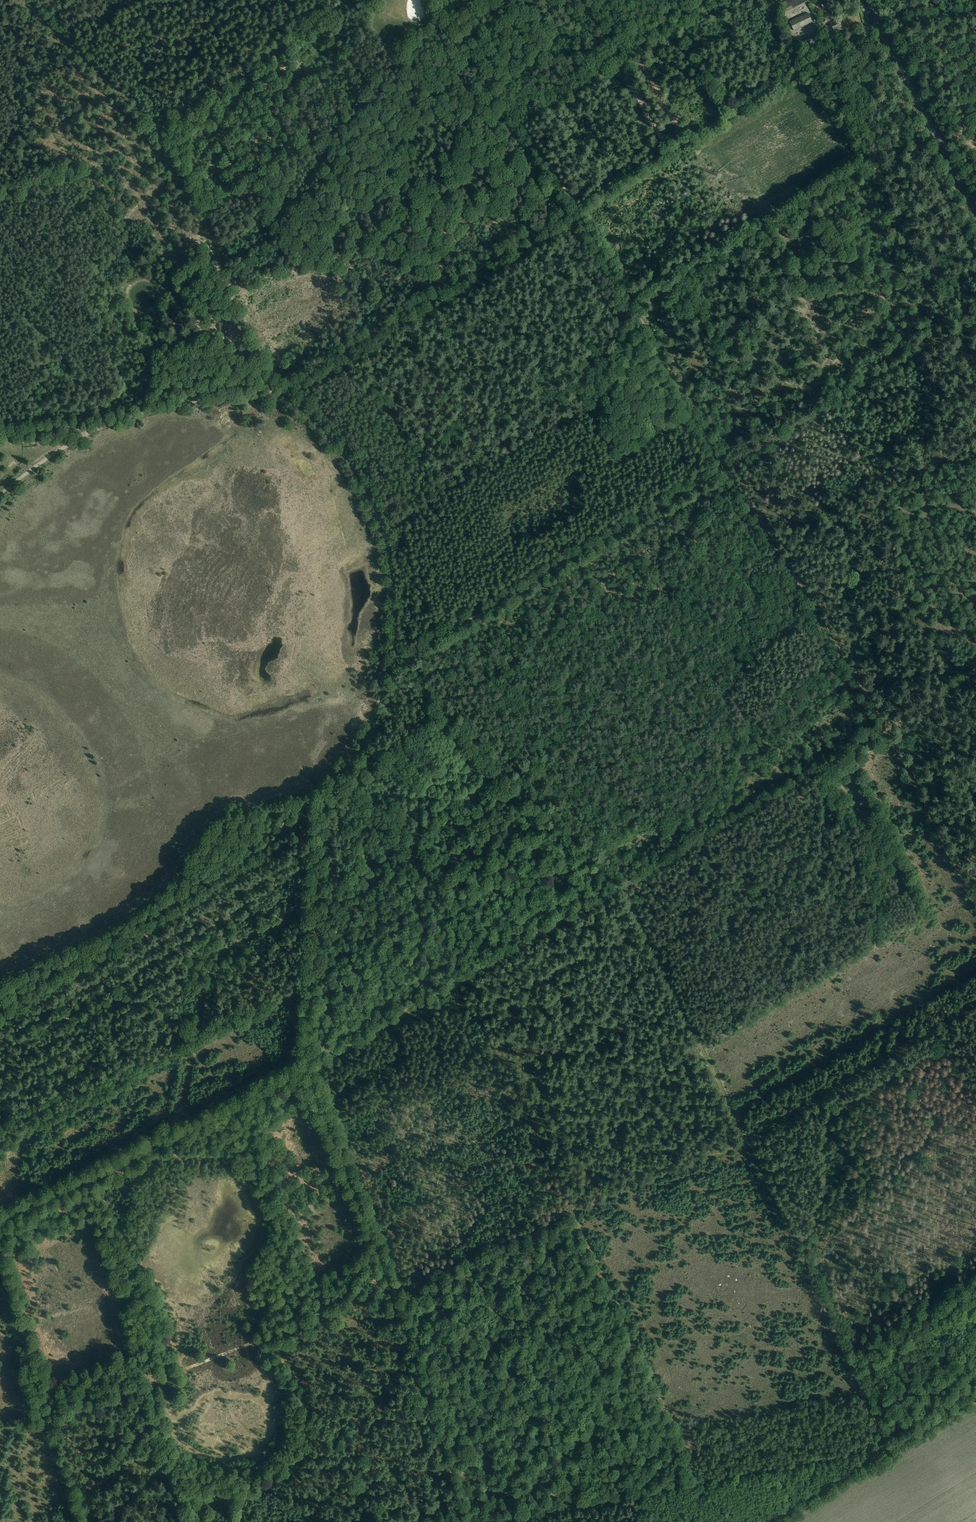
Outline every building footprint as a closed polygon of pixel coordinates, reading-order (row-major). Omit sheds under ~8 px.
[(783,3),(787,12),(808,1),(807,0),(788,0),(783,3)] [(790,21),(792,25),(795,31),(813,22),(808,12),(790,21)] [(843,26),(839,18),(830,23),(834,31),(843,26)] [(825,24),(827,23),(825,19),(819,22),(823,30),(827,28),(825,24)]
